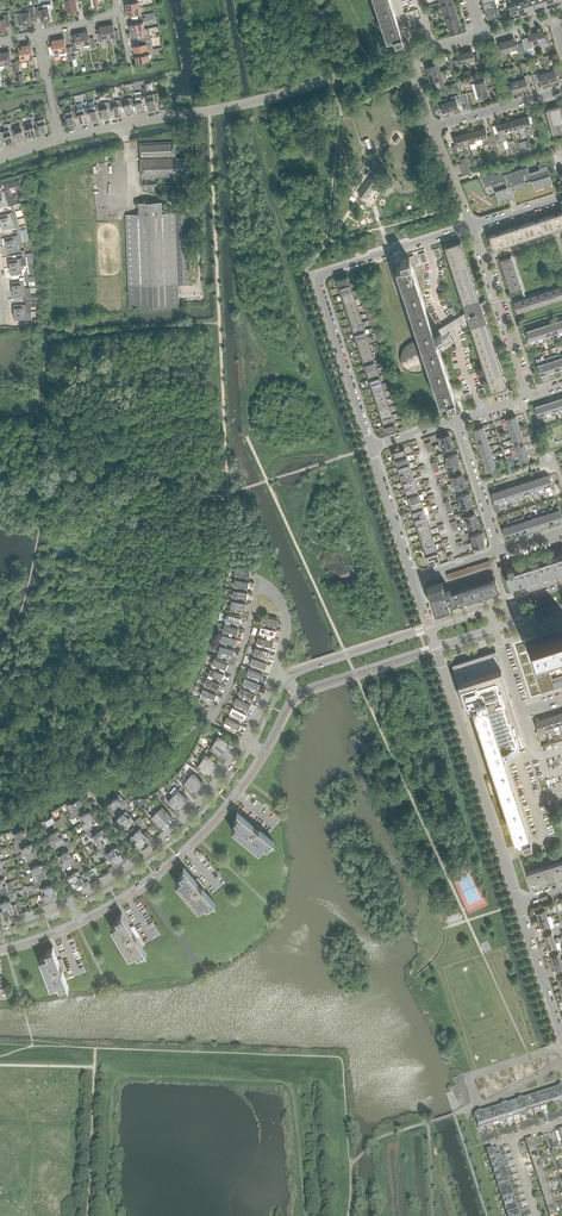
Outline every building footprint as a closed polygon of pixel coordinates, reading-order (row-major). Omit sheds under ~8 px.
[(76,10),(75,2),(84,0),(83,0),(67,0),(65,0),(67,12),(76,10)] [(386,36),(386,37),(386,38),(387,38),(389,43),(403,38),(391,0),(375,0),(386,36)] [(453,0),(444,0),(440,1),(442,8),(454,4),(453,0)] [(495,0),(492,0),(482,3),(484,8),(496,4),(495,0)] [(530,0),(526,0),(523,1),(526,11),(533,9),(530,0)] [(540,7),(538,0),(530,0),(533,9),(540,7)] [(125,4),(126,10),(140,7),(139,1),(125,4)] [(526,11),(523,1),(515,3),(519,13),(526,11)] [(511,16),(519,13),(515,3),(508,6),(511,16)] [(41,5),(42,6),(35,7),(37,16),(41,15),(42,22),(50,20),(48,10),(49,9),(51,8),(51,5),(48,4),(41,5)] [(442,8),(444,15),(456,11),(454,4),(442,8)] [(484,8),(486,13),(498,9),(496,4),(484,8)] [(21,14),(20,16),(17,16),(18,26),(23,25),(31,24),(30,17),(35,16),(33,7),(25,8),(26,12),(21,13),(21,14)] [(141,14),(140,7),(126,10),(127,16),(141,14)] [(500,14),(498,9),(486,13),(487,18),(500,14)] [(458,17),(456,11),(444,15),(446,21),(458,17)] [(6,30),(5,23),(10,22),(8,14),(1,15),(1,19),(0,19),(0,31),(6,30)] [(446,21),(448,28),(460,24),(458,17),(446,21)] [(143,22),(129,25),(130,31),(144,28),(143,22)] [(113,24),(106,26),(108,37),(112,37),(112,40),(119,39),(118,30),(114,30),(113,24)] [(448,28),(450,34),(462,30),(460,24),(448,28)] [(104,38),(108,37),(106,26),(99,27),(100,33),(96,34),(98,43),(104,41),(104,38)] [(144,28),(130,31),(131,37),(140,36),(140,39),(150,37),(148,28),(144,28)] [(547,34),(544,35),(543,30),(535,32),(538,43),(543,41),(544,44),(550,42),(547,34)] [(88,32),(81,33),(83,45),(90,43),(91,48),(95,47),(94,37),(89,38),(88,32)] [(531,45),(538,43),(535,32),(528,34),(529,39),(526,40),(528,48),(532,47),(531,45)] [(83,45),(81,33),(74,34),(75,40),(71,41),(73,53),(80,52),(79,50),(84,49),(83,45)] [(64,38),(58,39),(60,55),(67,54),(64,38)] [(141,44),(133,46),(134,52),(148,50),(153,49),(152,41),(151,38),(141,40),(141,44)] [(516,46),(514,38),(506,40),(509,51),(516,49),(518,53),(525,51),(523,44),(516,46)] [(50,57),(60,55),(58,39),(51,40),(53,50),(49,50),(50,57)] [(509,51),(506,40),(499,42),(500,47),(492,49),(494,58),(502,55),(502,53),(509,51)] [(31,44),(24,45),(27,61),(33,60),(31,44)] [(18,46),(20,60),(21,62),(27,61),(24,45),(18,46)] [(472,50),(464,52),(466,62),(474,60),(475,62),(479,61),(476,54),(473,55),(472,50)] [(9,51),(1,52),(4,64),(9,63),(9,67),(13,66),(14,72),(18,72),(16,61),(11,62),(9,51)] [(459,64),(466,62),(464,52),(456,55),(457,59),(454,60),(456,68),(460,67),(459,64)] [(148,54),(135,56),(136,63),(150,60),(148,54)] [(430,66),(426,67),(428,75),(437,72),(440,71),(437,60),(429,62),(430,66)] [(554,71),(547,73),(549,83),(557,81),(556,76),(561,74),(559,66),(553,68),(554,71)] [(437,72),(428,75),(430,83),(435,81),(437,88),(444,86),(442,78),(440,71),(437,72)] [(542,85),(549,83),(547,73),(539,75),(539,73),(535,74),(537,81),(541,80),(542,85)] [(525,78),(517,81),(520,91),(528,89),(526,84),(530,83),(527,75),(524,76),(525,78)] [(475,83),(477,91),(486,88),(484,80),(478,82),(477,78),(472,80),(473,84),(475,83)] [(510,81),(506,82),(508,89),(512,88),(513,93),(520,91),(517,81),(510,83),(510,81)] [(488,96),(486,88),(477,91),(479,98),(477,99),(479,103),(484,101),(483,98),(488,96)] [(153,94),(146,95),(148,108),(155,107),(154,102),(159,102),(157,93),(153,94)] [(451,100),(448,101),(450,111),(458,108),(457,104),(468,100),(466,93),(454,96),(451,97),(451,100)] [(145,95),(135,97),(137,110),(143,109),(143,104),(146,104),(145,95)] [(129,97),(123,99),(125,112),(132,111),(129,97)] [(118,100),(111,101),(114,114),(120,113),(118,100)] [(448,101),(440,103),(439,100),(435,101),(438,109),(441,108),(442,113),(450,111),(448,101)] [(106,102),(100,103),(102,117),(109,115),(106,102)] [(94,104),(88,106),(91,119),(97,118),(94,104)] [(560,107),(560,106),(545,110),(546,112),(541,113),(544,125),(549,124),(552,135),(561,132),(561,107),(560,107)] [(83,107),(76,109),(80,122),(86,120),(83,107)] [(71,108),(64,109),(65,112),(68,125),(75,123),(71,110),(71,108)] [(526,133),(532,132),(536,131),(533,123),(530,124),(528,116),(522,118),(524,126),(525,129),(526,133)] [(522,118),(520,118),(519,117),(515,118),(517,128),(518,127),(519,130),(525,129),(526,133),(525,129),(524,126),(522,118)] [(44,118),(37,120),(41,133),(48,131),(44,118)] [(508,120),(511,129),(517,128),(515,118),(508,120)] [(504,123),(502,123),(505,131),(511,129),(508,120),(504,121),(504,123)] [(31,121),(25,123),(29,136),(36,134),(31,121)] [(495,134),(497,143),(507,140),(504,131),(505,131),(502,123),(496,125),(498,133),(495,134)] [(20,125),(14,127),(18,140),(25,138),(20,125)] [(3,131),(0,132),(0,134),(2,139),(5,137),(7,144),(14,142),(8,126),(5,128),(5,130),(3,131)] [(491,135),(487,136),(485,128),(479,130),(481,138),(483,145),(493,143),(491,135)] [(472,130),(475,139),(481,138),(479,130),(477,130),(477,129),(472,130)] [(466,132),(469,144),(472,144),(471,141),(475,139),(472,130),(466,132)] [(461,135),(460,135),(463,146),(465,146),(464,143),(468,141),(469,145),(469,144),(466,132),(461,133),(461,135)] [(400,138),(395,134),(392,138),(397,142),(400,138)] [(452,146),(454,153),(457,152),(456,148),(463,146),(460,135),(453,137),(455,145),(452,146)] [(365,140),(361,141),(364,149),(368,148),(372,147),(369,138),(365,139),(365,140)] [(185,158),(174,158),(174,141),(140,143),(142,188),(157,187),(157,178),(171,177),(171,175),(177,175),(177,173),(185,173),(185,158)] [(473,160),(475,166),(481,165),(479,158),(473,160)] [(534,190),(552,184),(545,162),(538,164),(539,169),(529,172),(527,166),(506,173),(505,169),(502,170),(502,172),(494,175),(493,173),(481,177),(484,187),(493,184),(499,201),(514,197),(512,190),(532,184),(534,190)] [(66,175),(66,185),(77,186),(77,180),(79,180),(79,175),(66,175)] [(378,182),(369,175),(357,192),(366,198),(370,192),(378,182)] [(15,181),(3,184),(4,188),(6,188),(6,189),(17,186),(20,185),(19,180),(15,181)] [(66,185),(65,195),(79,196),(79,191),(76,191),(77,186),(66,185)] [(6,198),(12,196),(10,189),(4,191),(4,190),(0,192),(0,200),(6,198)] [(12,196),(6,198),(8,205),(19,202),(17,195),(17,194),(12,196)] [(65,195),(65,206),(76,206),(76,201),(79,201),(79,196),(65,195)] [(6,198),(0,200),(0,208),(8,205),(6,198)] [(65,206),(65,216),(79,216),(79,211),(76,211),(76,206),(65,206)] [(17,219),(15,211),(13,212),(10,213),(0,215),(0,221),(1,223),(17,219)] [(546,217),(550,230),(561,226),(561,211),(546,217)] [(152,212),(152,218),(157,218),(157,222),(166,222),(166,212),(152,212)] [(123,215),(118,216),(121,232),(130,231),(127,219),(124,219),(123,215)] [(113,222),(110,222),(112,234),(121,232),(118,216),(113,217),(113,222)] [(531,236),(550,230),(546,217),(527,223),(531,236)] [(19,227),(17,219),(1,223),(2,231),(14,228),(19,227)] [(152,227),(152,233),(166,233),(166,222),(157,222),(157,227),(152,227)] [(527,223),(507,229),(512,243),(531,236),(527,223)] [(67,224),(67,234),(78,235),(78,229),(81,229),(81,224),(67,224)] [(27,229),(20,230),(21,234),(22,242),(29,240),(27,229)] [(492,249),(512,243),(507,229),(488,235),(492,249)] [(130,231),(121,232),(124,249),(129,248),(128,243),(132,243),(130,231)] [(121,232),(112,234),(114,246),(118,245),(119,250),(124,249),(121,232)] [(4,238),(6,245),(17,243),(22,242),(21,234),(18,234),(16,235),(4,238)] [(67,234),(67,244),(81,245),(81,240),(78,240),(78,235),(67,234)] [(155,238),(155,244),(159,244),(159,248),(169,248),(169,238),(155,238)] [(464,303),(478,298),(460,241),(461,241),(460,241),(444,246),(444,247),(446,246),(464,303)] [(19,250),(17,243),(6,245),(7,253),(19,250)] [(67,244),(67,254),(78,255),(78,249),(80,250),(81,245),(67,244)] [(155,252),(155,258),(169,258),(169,248),(159,248),(159,252),(155,252)] [(433,250),(435,258),(441,257),(438,248),(433,250)] [(33,264),(31,253),(25,254),(26,265),(29,265),(33,264)] [(419,255),(421,263),(427,261),(424,253),(419,255)] [(8,260),(9,267),(21,266),(26,265),(25,254),(21,254),(22,258),(8,260)] [(67,254),(67,265),(80,265),(80,260),(78,260),(78,255),(67,254)] [(452,396),(433,338),(410,267),(416,265),(413,255),(405,258),(405,259),(400,261),(402,266),(396,268),(396,270),(397,269),(420,340),(419,340),(417,340),(416,340),(414,341),(413,341),(411,342),(409,343),(407,344),(405,346),(403,348),(402,350),(401,353),(401,355),(400,357),(400,360),(401,362),(401,364),(402,366),(403,366),(402,365),(402,364),(402,363),(401,362),(401,361),(406,360),(406,361),(407,361),(406,358),(411,357),(412,358),(411,355),(416,354),(417,355),(417,352),(421,351),(422,352),(423,352),(422,349),(423,349),(439,400),(438,400),(439,402),(440,402),(441,407),(456,402),(454,396),(452,396)] [(500,260),(510,291),(522,287),(512,255),(510,256),(511,257),(500,260)] [(22,273),(21,266),(9,267),(11,275),(22,273)] [(152,275),(152,289),(162,289),(162,280),(158,280),(158,275),(152,275)] [(162,280),(162,289),(172,289),(172,275),(166,275),(166,280),(162,280)] [(347,275),(338,278),(337,279),(339,286),(350,283),(347,275)] [(126,277),(126,291),(136,291),(136,282),(132,282),(132,277),(126,277)] [(136,282),(136,291),(147,291),(147,277),(141,277),(141,282),(136,282)] [(96,279),(96,293),(106,293),(106,284),(102,284),(102,279),(96,279)] [(106,284),(106,293),(116,293),(116,279),(110,279),(110,284),(106,284)] [(23,281),(12,282),(12,290),(24,289),(24,288),(23,281)] [(67,281),(67,295),(78,295),(78,286),(73,286),(73,281),(67,281)] [(78,286),(78,295),(88,295),(88,281),(82,281),(82,286),(78,286)] [(350,283),(339,286),(342,294),(352,291),(350,283)] [(561,298),(561,286),(514,302),(517,312),(561,298)] [(24,289),(12,290),(13,297),(25,296),(30,296),(30,288),(24,288),(24,289)] [(352,291),(342,294),(344,302),(355,298),(352,291)] [(355,298),(344,302),(347,310),(357,306),(355,298)] [(14,305),(14,312),(31,311),(31,306),(31,304),(25,304),(14,305)] [(357,306),(347,310),(349,317),(360,314),(357,306)] [(32,319),(31,311),(14,312),(14,320),(32,319)] [(360,314),(349,317),(352,325),(362,322),(360,314)] [(506,386),(486,321),(471,326),(492,390),(490,391),(491,391),(507,386),(507,385),(506,386)] [(362,322),(352,325),(354,333),(365,329),(362,322)] [(557,332),(554,322),(547,324),(550,334),(551,334),(556,332),(557,336),(560,335),(558,331),(557,332)] [(550,334),(547,324),(540,327),(543,336),(544,336),(549,334),(550,338),(552,337),(551,334),(550,334)] [(543,336),(540,327),(533,329),(536,338),(537,338),(541,337),(543,340),(545,340),(544,336),(543,336)] [(365,329),(354,333),(357,341),(367,337),(365,329)] [(536,338),(533,329),(526,331),(529,341),(534,339),(536,343),(538,342),(537,338),(536,338)] [(367,337),(357,341),(359,348),(370,345),(367,337)] [(370,345),(359,348),(362,356),(372,353),(370,345)] [(372,353),(362,356),(364,364),(375,360),(372,353)] [(557,359),(552,361),(551,361),(554,370),(561,368),(558,359),(559,358),(558,354),(555,355),(557,359)] [(547,373),(554,370),(551,361),(552,361),(551,356),(548,357),(549,361),(545,363),(544,363),(547,373)] [(544,363),(545,363),(544,359),(541,360),(542,364),(537,366),(540,375),(547,373),(544,363)] [(375,360),(364,364),(367,371),(377,368),(375,360)] [(377,368),(367,371),(369,379),(380,376),(377,368)] [(380,376),(369,379),(371,387),(382,384),(380,376)] [(382,384),(371,387),(374,395),(384,391),(382,384)] [(384,391),(374,395),(376,402),(387,399),(384,391)] [(387,399),(376,402),(379,410),(389,407),(387,399)] [(559,408),(556,400),(549,402),(552,411),(553,410),(558,409),(559,413),(561,412),(560,408),(559,408)] [(545,413),(546,413),(550,411),(552,416),(555,415),(553,410),(552,411),(549,402),(542,404),(545,413)] [(537,415),(543,413),(545,418),(547,417),(546,413),(545,413),(542,404),(534,407),(537,415)] [(389,407),(379,410),(381,418),(392,414),(389,407)] [(392,414),(381,418),(384,426),(394,422),(392,414)] [(508,426),(518,423),(515,416),(506,419),(506,418),(502,419),(502,422),(507,420),(508,425),(504,426),(505,429),(509,427),(508,426)] [(394,422),(384,426),(386,433),(397,430),(394,422)] [(508,426),(509,427),(510,432),(511,433),(520,430),(518,423),(508,426)] [(483,426),(473,429),(476,436),(485,433),(484,428),(487,427),(487,424),(482,426),(483,426)] [(511,433),(510,432),(506,433),(507,436),(511,435),(513,439),(513,440),(522,437),(520,430),(511,433)] [(485,433),(476,436),(478,443),(488,440),(487,439),(486,435),(490,434),(489,431),(485,433)] [(436,438),(439,443),(439,444),(452,440),(449,434),(436,438)] [(524,444),(522,437),(513,440),(513,439),(508,440),(509,443),(513,442),(515,446),(515,447),(524,444)] [(488,440),(478,443),(480,450),(490,447),(490,446),(488,442),(492,441),(491,438),(487,439),(488,440)] [(439,443),(436,445),(442,450),(455,445),(452,440),(439,444),(439,443)] [(527,451),(524,444),(515,447),(515,446),(511,447),(512,450),(516,449),(517,453),(517,454),(527,451)] [(490,447),(480,450),(482,457),(492,454),(491,449),(495,448),(494,445),(490,446),(490,447)] [(404,448),(392,452),(395,459),(406,455),(404,448)] [(529,458),(527,451),(517,454),(517,453),(513,455),(514,457),(518,456),(520,461),(528,458),(529,458)] [(445,456),(446,463),(458,459),(458,452),(445,456)] [(482,457),(485,464),(494,461),(493,456),(497,455),(496,452),(492,454),(482,457)] [(394,459),(397,466),(409,463),(406,455),(395,459),(394,459)] [(520,461),(516,462),(517,467),(529,463),(528,458),(520,461)] [(459,466),(458,459),(446,463),(446,470),(459,466)] [(498,459),(494,461),(485,464),(487,472),(497,468),(495,463),(499,462),(498,459)] [(409,463),(397,466),(397,467),(400,474),(411,470),(409,463)] [(399,474),(402,481),(413,478),(411,470),(400,474),(399,474)] [(465,479),(461,473),(449,477),(452,483),(465,479)] [(548,475),(541,477),(544,486),(545,486),(549,484),(550,489),(553,488),(551,483),(551,484),(548,475)] [(541,477),(534,479),(537,489),(538,488),(542,487),(543,491),(546,490),(545,486),(544,486),(541,477)] [(413,478),(402,481),(405,489),(416,485),(413,478)] [(452,483),(456,489),(468,485),(465,479),(452,483)] [(534,479),(527,482),(530,491),(531,490),(535,489),(536,493),(539,492),(538,488),(537,489),(534,479)] [(527,482),(520,484),(522,493),(523,493),(528,491),(529,495),(532,495),(531,490),(530,491),(527,482)] [(520,484),(513,486),(516,495),(520,494),(522,498),(525,497),(523,493),(522,493),(520,484)] [(404,489),(407,496),(418,492),(416,485),(405,489),(404,489)] [(513,486),(506,489),(509,498),(509,497),(514,496),(515,500),(518,499),(516,495),(513,486)] [(499,491),(502,500),(507,498),(508,503),(511,502),(509,497),(509,498),(506,489),(499,491)] [(494,502),(493,503),(496,512),(500,511),(497,501),(502,500),(499,491),(491,493),(494,502)] [(418,492),(407,496),(406,496),(409,503),(421,500),(418,492)] [(471,498),(470,492),(458,496),(458,502),(471,498)] [(458,502),(459,509),(472,505),(471,498),(458,502)] [(409,504),(412,511),(423,507),(421,500),(409,503),(409,504)] [(558,505),(556,506),(557,510),(553,511),(552,512),(555,522),(561,519),(561,518),(559,509),(560,509),(558,505)] [(423,507),(412,511),(411,511),(414,518),(425,514),(423,507)] [(552,512),(553,511),(551,507),(549,508),(550,512),(546,514),(545,514),(548,524),(555,522),(552,512)] [(545,514),(546,514),(544,510),(542,511),(543,515),(539,516),(538,516),(541,526),(548,524),(545,514)] [(538,516),(539,516),(537,512),(535,513),(536,517),(532,518),(531,519),(534,528),(541,526),(538,516)] [(465,522),(477,518),(474,513),(461,517),(465,522)] [(413,518),(416,525),(428,522),(425,514),(414,518),(413,518)] [(524,521),(527,531),(534,528),(531,519),(532,518),(530,514),(528,515),(529,519),(525,521),(524,521)] [(517,523),(520,533),(527,531),(524,521),(525,521),(523,517),(521,518),(522,522),(518,523),(517,523)] [(481,524),(477,518),(465,522),(468,528),(481,524)] [(510,526),(513,535),(520,533),(517,523),(518,523),(516,519),(514,520),(515,524),(511,525),(510,526)] [(506,537),(513,535),(510,526),(511,525),(509,521),(507,522),(508,526),(503,528),(506,537)] [(428,522),(416,525),(416,526),(419,533),(430,529),(428,522)] [(418,533),(421,540),(432,537),(430,529),(419,533),(418,533)] [(471,542),(484,538),(483,531),(470,535),(471,542)] [(432,537),(421,540),(424,548),(435,544),(432,537)] [(472,549),(484,545),(484,538),(471,542),(472,549)] [(423,548),(426,555),(437,551),(435,544),(424,548),(423,548)] [(425,555),(429,563),(440,559),(437,551),(426,555),(425,555)] [(560,554),(560,555),(545,560),(544,559),(541,560),(541,562),(525,567),(525,565),(521,566),(522,568),(514,570),(511,561),(505,563),(509,574),(505,575),(509,587),(561,570),(561,553),(560,554)] [(247,581),(249,570),(236,568),(234,579),(247,581)] [(450,606),(499,590),(495,578),(491,579),(492,581),(451,594),(449,588),(445,590),(442,582),(427,587),(435,611),(450,606)] [(246,591),(247,587),(247,581),(234,579),(233,589),(246,591)] [(233,589),(231,600),(244,602),(246,591),(233,589)] [(243,613),(244,602),(231,600),(230,611),(243,613)] [(226,613),(224,624),(237,627),(240,616),(226,613)] [(275,630),(276,625),(277,619),(264,616),(262,627),(275,630)] [(224,624),(222,634),(235,637),(237,627),(224,624)] [(272,640),(275,630),(262,627),(259,637),(272,640)] [(541,693),(561,686),(561,675),(552,678),(543,652),(561,646),(561,630),(525,642),(541,693)] [(220,645),(233,648),(235,637),(222,634),(220,645)] [(269,651),(272,640),(259,637),(256,647),(269,651)] [(230,658),(231,654),(233,648),(220,645),(217,656),(230,658)] [(266,662),(269,651),(256,647),(253,658),(266,662)] [(515,839),(517,844),(532,839),(503,752),(525,745),(523,738),(513,708),(512,709),(508,697),(510,697),(510,695),(509,696),(498,661),(498,660),(495,650),(494,651),(456,663),(460,676),(457,677),(457,676),(456,676),(466,707),(472,706),(515,839)] [(210,668),(223,672),(227,662),(214,658),(210,668)] [(262,672),(266,662),(253,658),(250,668),(262,672)] [(207,678),(219,682),(223,672),(210,668),(207,678)] [(246,678),(259,683),(262,672),(250,668),(246,678)] [(207,678),(203,688),(215,693),(219,682),(207,678)] [(254,693),(256,688),(259,683),(246,678),(242,688),(254,693)] [(212,703),(215,693),(203,688),(199,698),(212,703)] [(250,703),(254,693),(242,688),(238,698),(250,703)] [(245,713),(250,703),(238,698),(233,707),(245,713)] [(233,707),(228,717),(240,723),(245,713),(233,707)] [(561,728),(560,723),(559,724),(556,714),(549,717),(552,726),(553,726),(558,724),(559,729),(561,728)] [(235,733),(237,728),(240,723),(228,717),(223,727),(235,733)] [(552,726),(549,717),(542,719),(545,728),(551,727),(552,731),(555,730),(553,726),(552,726)] [(541,730),(545,728),(542,719),(535,721),(538,730),(536,731),(539,740),(544,739),(541,730)] [(218,735),(214,742),(226,749),(230,743),(218,735)] [(214,742),(210,749),(221,756),(226,749),(214,742)] [(206,754),(201,760),(212,768),(217,762),(206,754)] [(208,775),(212,768),(201,760),(197,767),(208,775)] [(192,772),(187,778),(198,787),(203,781),(192,772)] [(193,793),(198,787),(187,778),(182,784),(193,793)] [(178,789),(172,795),(182,804),(188,799),(178,789)] [(117,796),(107,804),(112,809),(116,806),(117,807),(119,805),(121,808),(133,797),(130,794),(124,799),(120,794),(117,796)] [(177,810),(182,804),(172,795),(167,801),(177,810)] [(69,804),(72,809),(83,803),(79,797),(69,804)] [(140,806),(147,800),(145,798),(144,798),(138,804),(140,806)] [(117,818),(121,823),(130,814),(128,811),(131,809),(128,806),(130,805),(127,802),(121,808),(124,811),(117,818)] [(157,811),(166,821),(172,816),(162,806),(157,811)] [(79,811),(77,808),(69,813),(70,816),(79,811)] [(90,810),(79,816),(82,822),(93,815),(90,810)] [(166,821),(157,811),(151,817),(160,827),(166,821)] [(232,829),(232,830),(259,852),(259,851),(264,845),(267,848),(267,847),(272,841),(275,843),(259,830),(262,827),(254,822),(255,823),(253,825),(237,812),(237,813),(239,815),(234,821),(234,820),(234,821),(237,823),(232,830),(232,829)] [(52,814),(41,820),(45,826),(56,820),(52,814)] [(130,814),(121,823),(125,828),(135,819),(130,814)] [(86,828),(97,821),(93,815),(82,822),(86,828)] [(142,819),(139,817),(132,823),(134,826),(140,821),(142,819)] [(62,834),(59,829),(65,825),(62,821),(54,826),(51,828),(53,832),(48,835),(51,841),(62,834)] [(25,828),(13,832),(16,839),(27,834),(25,828)] [(96,840),(107,833),(103,828),(92,834),(96,840)] [(144,832),(139,828),(130,836),(135,841),(144,832)] [(146,830),(144,832),(135,841),(139,846),(148,837),(149,838),(146,841),(148,844),(153,839),(151,837),(151,836),(146,830)] [(99,846),(110,839),(107,833),(96,840),(99,846)] [(54,846),(65,840),(62,834),(51,841),(54,846)] [(57,856),(61,861),(72,855),(70,852),(71,851),(72,846),(68,840),(62,844),(63,847),(57,850),(60,854),(57,856)] [(23,853),(35,849),(33,842),(21,847),(23,853)] [(109,858),(120,852),(117,846),(106,853),(104,854),(107,860),(109,858)] [(35,849),(23,853),(25,859),(37,855),(35,849)] [(124,857),(120,852),(109,858),(113,864),(124,857)] [(64,867),(75,860),(72,855),(61,861),(64,867)] [(551,879),(561,875),(561,861),(547,866),(551,879)] [(33,873),(45,869),(42,863),(31,867),(33,873)] [(528,872),(532,885),(551,879),(547,866),(528,872)] [(184,867),(183,867),(183,868),(186,870),(180,875),(179,875),(182,879),(176,884),(176,883),(176,884),(198,910),(199,910),(198,909),(204,904),(207,907),(213,902),(215,905),(216,904),(202,889),(205,887),(199,880),(200,881),(197,883),(184,867)] [(45,869),(33,873),(35,879),(47,875),(45,869)] [(78,869),(67,876),(71,882),(81,875),(78,869)] [(81,875),(71,882),(74,887),(85,881),(81,875)] [(0,885),(0,892),(4,891),(6,895),(14,891),(10,881),(6,883),(0,885)] [(40,887),(43,894),(54,889),(52,883),(40,887)] [(57,895),(54,889),(43,894),(39,896),(41,901),(57,895)] [(12,905),(10,899),(0,902),(0,909),(12,905)] [(12,905),(0,909),(2,915),(10,913),(12,917),(19,914),(15,904),(12,905)] [(538,920),(547,917),(546,914),(549,913),(548,908),(536,912),(538,920)] [(122,912),(121,913),(123,916),(116,920),(116,919),(116,920),(118,923),(111,927),(129,957),(129,956),(135,952),(138,956),(138,955),(145,952),(146,955),(147,954),(136,937),(139,935),(135,927),(134,928),(135,928),(132,930),(122,912)] [(550,928),(547,917),(538,920),(541,927),(545,926),(546,929),(550,928)] [(543,934),(545,941),(554,938),(550,928),(546,929),(547,932),(543,934)] [(557,949),(554,938),(545,941),(548,949),(552,947),(553,950),(557,949)] [(69,988),(53,946),(52,946),(54,950),(46,952),(47,956),(40,959),(50,987),(51,987),(51,986),(58,984),(59,988),(60,987),(67,984),(68,988),(69,988)] [(561,960),(557,949),(553,950),(554,954),(550,955),(552,962),(561,960)] [(561,960),(552,962),(554,970),(559,968),(560,972),(561,971),(561,963),(561,960)] [(561,1102),(557,1090),(550,1092),(554,1104),(561,1102)] [(550,1092),(543,1094),(547,1107),(554,1104),(550,1092)] [(547,1107),(543,1094),(536,1097),(540,1109),(547,1107)] [(536,1097),(529,1099),(533,1111),(540,1109),(536,1097)] [(529,1099),(522,1101),(526,1113),(533,1111),(529,1099)] [(522,1101),(518,1102),(516,1103),(520,1115),(526,1113),(522,1101)] [(516,1103),(509,1105),(513,1118),(520,1115),(516,1103)] [(506,1120),(513,1118),(509,1105),(502,1108),(506,1120)] [(502,1108),(495,1110),(499,1122),(506,1120),(502,1108)] [(495,1110),(491,1111),(488,1112),(492,1124),(499,1122),(495,1110)] [(488,1112),(481,1114),(485,1126),(492,1124),(488,1112)] [(475,1116),(476,1121),(478,1127),(479,1129),(485,1126),(481,1114),(475,1116)] [(536,1150),(533,1139),(525,1141),(529,1152),(536,1150)] [(487,1154),(489,1160),(500,1157),(499,1153),(504,1152),(503,1148),(494,1151),(493,1150),(486,1152),(487,1154)] [(532,1163),(540,1161),(536,1150),(529,1152),(532,1163)] [(489,1160),(491,1167),(502,1163),(501,1160),(506,1159),(505,1155),(500,1157),(489,1160)] [(543,1172),(540,1161),(532,1163),(536,1174),(543,1172)] [(491,1167),(493,1174),(505,1170),(504,1167),(508,1165),(507,1162),(502,1163),(491,1167)] [(493,1174),(496,1181),(507,1177),(506,1174),(511,1172),(510,1169),(505,1170),(493,1174)] [(539,1185),(547,1183),(543,1172),(536,1174),(539,1185)] [(496,1181),(498,1188),(509,1184),(508,1181),(513,1179),(512,1175),(507,1177),(496,1181)] [(498,1188),(500,1194),(511,1191),(510,1187),(515,1186),(514,1182),(509,1184),(498,1188)] [(550,1194),(547,1183),(539,1185),(543,1196),(550,1194)] [(516,1189),(511,1191),(500,1194),(502,1201),(513,1197),(512,1194),(517,1193),(516,1189)] [(543,1196),(546,1207),(554,1204),(550,1194),(543,1196)] [(504,1208),(516,1204),(515,1201),(519,1199),(518,1196),(513,1197),(502,1201),(504,1208)] [(507,1215),(518,1211),(517,1208),(522,1206),(521,1203),(516,1204),(504,1208),(507,1215)] [(554,1204),(546,1207),(549,1215),(555,1215),(557,1215),(554,1204)]
